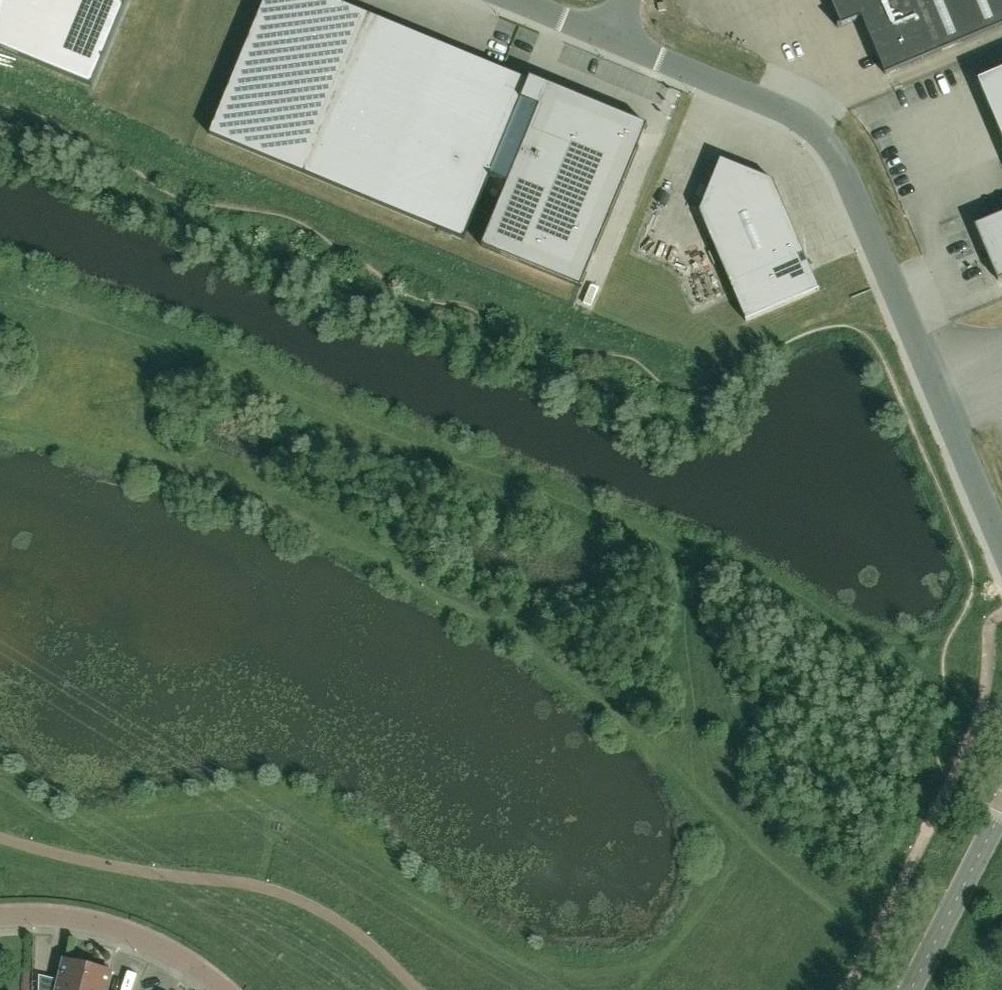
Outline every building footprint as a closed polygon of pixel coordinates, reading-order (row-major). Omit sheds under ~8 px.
[(93,87),(128,0),(3,0),(0,6),(0,49),(93,87)] [(209,135),(301,173),(464,240),(490,177),(508,184),(481,247),(581,288),(648,125),(642,122),(640,126),(587,104),(568,97),(547,88),(539,106),(522,99),(530,81),(367,13),(334,0),(265,0),(209,135)] [(843,23),(837,26),(837,27),(861,17),(885,74),(1001,25),(1001,0),(834,0),(843,23)] [(979,81),(1001,138),(1001,71),(979,81)] [(746,321),(819,290),(773,180),(720,159),(699,212),(746,321)] [(974,225),(997,281),(1001,279),(1001,213),(974,225)] [(74,959),(73,962),(65,960),(58,986),(39,982),(39,989),(82,989),(89,963),(74,959)] [(111,972),(102,969),(103,966),(89,963),(82,989),(107,989),(111,972)]
